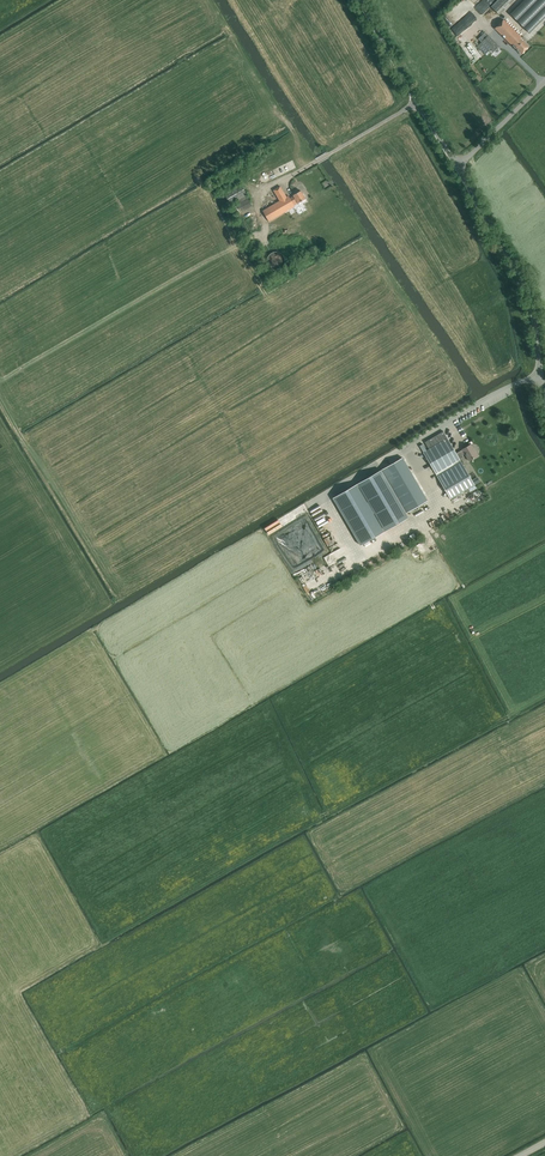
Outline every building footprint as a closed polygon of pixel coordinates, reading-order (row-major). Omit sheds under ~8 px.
[(491,7),(499,15),(514,0),(498,0),(491,7)] [(510,14),(529,33),(544,18),(544,0),(525,0),(510,14)] [(456,10),(443,19),(454,35),(472,24),(465,14),(461,17),(456,10)] [(524,40),(504,20),(495,28),(521,55),(528,47),(523,42),(524,40)] [(471,40),(476,36),(469,27),(464,31),(471,40)] [(499,46),(488,35),(483,31),(480,34),(482,35),(478,39),(481,42),(477,47),(485,55),(486,54),(487,55),(490,53),(488,51),(491,49),(494,52),(499,46)] [(456,38),(475,62),(481,57),(461,34),(456,38)] [(271,168),(262,174),(267,181),(276,175),(271,168)] [(252,206),(246,195),(247,195),(241,184),(224,194),(230,204),(235,202),(236,205),(233,207),(236,213),(239,211),(240,213),(252,206)] [(306,199),(301,191),(293,195),(294,196),(290,198),(288,196),(286,197),(280,186),(273,190),(280,201),(262,211),(269,221),(295,206),(293,203),(297,201),(298,203),(306,199)] [(281,253),(279,252),(278,252),(275,251),(272,252),(270,253),(268,255),(267,258),(266,261),(267,264),(268,266),(271,268),(273,270),(276,270),(279,270),(282,268),(284,266),(285,263),(285,260),(285,258),(283,255),(281,253)] [(425,442),(428,448),(447,437),(444,431),(425,442)] [(475,485),(459,459),(463,457),(462,455),(465,454),(469,461),(477,456),(471,444),(462,449),(456,453),(448,438),(423,452),(436,474),(450,499),(475,485)] [(402,457),(334,497),(361,544),(409,516),(407,512),(427,500),(402,457)] [(475,501),(484,497),(482,492),(479,493),(480,496),(474,498),(475,501)] [(302,511),(317,503),(313,495),(298,503),(302,511)] [(317,506),(309,512),(313,518),(322,512),(317,506)] [(303,517),(276,533),(278,537),(306,521),(303,517)] [(323,518),(315,521),(318,527),(325,525),(323,518)] [(323,555),(328,565),(335,561),(331,552),(323,555)]
